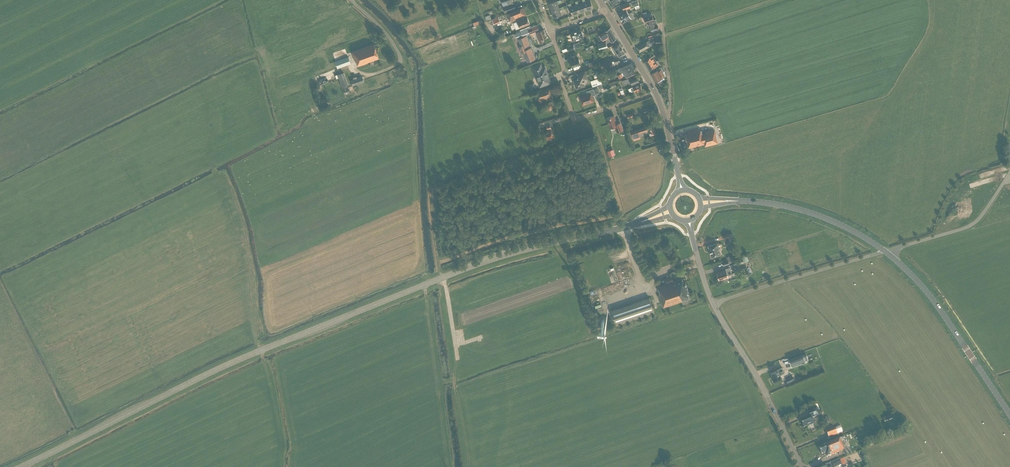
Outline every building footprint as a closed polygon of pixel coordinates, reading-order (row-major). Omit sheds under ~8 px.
[(559,8),(558,3),(561,2),(560,0),(549,4),(551,11),(559,8)] [(586,11),(593,8),(590,0),(585,2),(585,0),(582,0),(583,3),(586,11)] [(577,5),(579,13),(586,11),(583,3),(579,4),(577,1),(575,2),(576,5),(577,5)] [(577,5),(576,5),(572,7),(571,3),(568,4),(572,15),(579,13),(577,5)] [(515,10),(513,4),(503,7),(505,13),(515,10)] [(521,18),(526,16),(523,7),(506,14),(508,19),(509,18),(510,22),(521,18)] [(559,8),(551,11),(554,18),(562,15),(560,10),(563,9),(563,7),(559,8)] [(626,10),(624,11),(619,15),(624,23),(631,18),(632,20),(635,18),(631,12),(629,14),(626,10)] [(651,31),(659,29),(658,25),(657,25),(655,20),(653,20),(652,16),(644,19),(645,23),(648,22),(651,31)] [(520,28),(529,24),(527,18),(517,21),(520,28)] [(473,26),(476,25),(477,27),(474,28),(475,30),(477,29),(478,30),(483,28),(481,20),(472,23),(473,26)] [(537,25),(528,29),(530,34),(539,31),(537,25)] [(616,39),(610,28),(605,31),(600,34),(603,41),(609,37),(611,42),(616,39)] [(543,43),(541,39),(546,37),(544,30),(536,33),(539,40),(540,44),(543,43)] [(583,37),(581,30),(576,32),(576,31),(575,32),(570,34),(573,41),(583,37)] [(661,39),(656,39),(656,35),(655,36),(654,34),(648,36),(648,38),(649,40),(646,42),(637,47),(640,52),(650,46),(649,46),(652,45),(651,43),(651,42),(656,41),(656,43),(661,43),(661,39)] [(529,45),(526,36),(518,39),(521,46),(519,47),(521,54),(524,53),(527,62),(535,59),(531,48),(527,50),(526,46),(529,45)] [(548,43),(536,48),(538,51),(549,47),(548,43)] [(357,66),(378,58),(373,44),(352,52),(355,62),(356,62),(357,66)] [(619,57),(625,53),(619,44),(613,47),(615,51),(614,52),(616,55),(618,54),(619,57)] [(572,60),(569,61),(572,67),(580,64),(578,58),(577,55),(571,57),(572,60)] [(350,64),(348,58),(347,57),(335,62),(337,69),(350,64)] [(658,60),(655,61),(653,57),(650,58),(645,61),(650,70),(655,68),(655,67),(658,66),(658,65),(660,64),(658,60)] [(634,73),(635,73),(634,70),(633,70),(633,69),(631,63),(621,68),(619,69),(620,73),(617,74),(619,78),(623,76),(625,75),(626,78),(627,77),(635,74),(634,73)] [(540,86),(550,82),(545,68),(542,69),(540,64),(533,67),(536,77),(537,77),(540,86)] [(656,69),(657,71),(652,73),(656,82),(662,79),(661,78),(665,77),(664,75),(666,74),(663,66),(660,67),(656,69)] [(587,79),(585,71),(577,74),(578,77),(577,77),(577,78),(577,79),(574,81),(576,89),(584,86),(584,85),(585,84),(587,80),(587,79)] [(348,85),(343,73),(337,75),(342,88),(348,85)] [(352,86),(363,82),(361,76),(350,80),(352,86)] [(637,76),(631,79),(631,77),(622,80),(624,85),(631,82),(632,85),(639,82),(637,76)] [(639,90),(642,89),(640,84),(633,87),(630,88),(632,91),(635,90),(635,92),(636,91),(637,92),(638,91),(638,90),(639,90)] [(552,96),(549,88),(540,91),(541,92),(537,94),(539,102),(543,101),(542,99),(545,98),(545,100),(547,99),(547,97),(549,96),(550,98),(552,98),(552,96)] [(594,89),(593,89),(586,91),(588,95),(580,97),(581,102),(582,106),(585,105),(585,104),(594,101),(592,96),(595,95),(595,94),(599,93),(597,88),(594,89)] [(555,108),(552,101),(546,103),(547,106),(544,107),(545,111),(555,108)] [(617,132),(623,130),(620,123),(617,124),(614,116),(606,118),(610,128),(615,126),(617,132)] [(543,133),(545,140),(554,137),(551,131),(551,129),(550,125),(546,127),(548,132),(543,133)] [(647,126),(637,130),(637,129),(631,131),(634,140),(640,138),(639,134),(647,131),(647,132),(648,132),(650,136),(656,134),(653,126),(648,128),(647,126)] [(701,134),(700,130),(685,134),(685,136),(679,138),(682,147),(688,146),(689,148),(704,144),(705,147),(718,143),(714,131),(708,132),(708,131),(705,131),(705,133),(702,134),(702,133),(701,134)] [(980,174),(982,178),(1002,172),(1001,168),(980,174)] [(718,245),(719,245),(719,243),(708,246),(711,257),(721,255),(718,245)] [(747,256),(742,257),(733,260),(732,259),(728,261),(723,262),(724,266),(729,264),(733,263),(734,266),(744,263),(749,261),(747,256)] [(727,276),(732,274),(730,268),(725,269),(725,270),(717,273),(718,277),(718,278),(718,279),(719,279),(719,280),(724,279),(724,280),(725,280),(728,280),(728,279),(728,277),(727,276)] [(687,295),(689,294),(685,283),(683,283),(682,279),(673,282),(671,277),(664,279),(666,285),(658,287),(659,292),(658,293),(663,308),(689,299),(687,295)] [(615,324),(653,311),(649,297),(610,310),(615,324)] [(803,354),(789,359),(792,367),(806,362),(805,361),(804,356),(803,354)] [(779,373),(782,372),(780,368),(771,373),(773,378),(772,379),(774,383),(782,379),(779,373)] [(815,410),(808,413),(810,416),(806,417),(807,418),(801,421),(804,428),(810,425),(810,426),(814,424),(812,418),(817,416),(815,410)] [(838,434),(835,428),(826,431),(829,438),(838,434)] [(843,445),(840,439),(823,445),(823,446),(819,448),(821,454),(826,452),(828,457),(844,450),(842,446),(843,445)]
